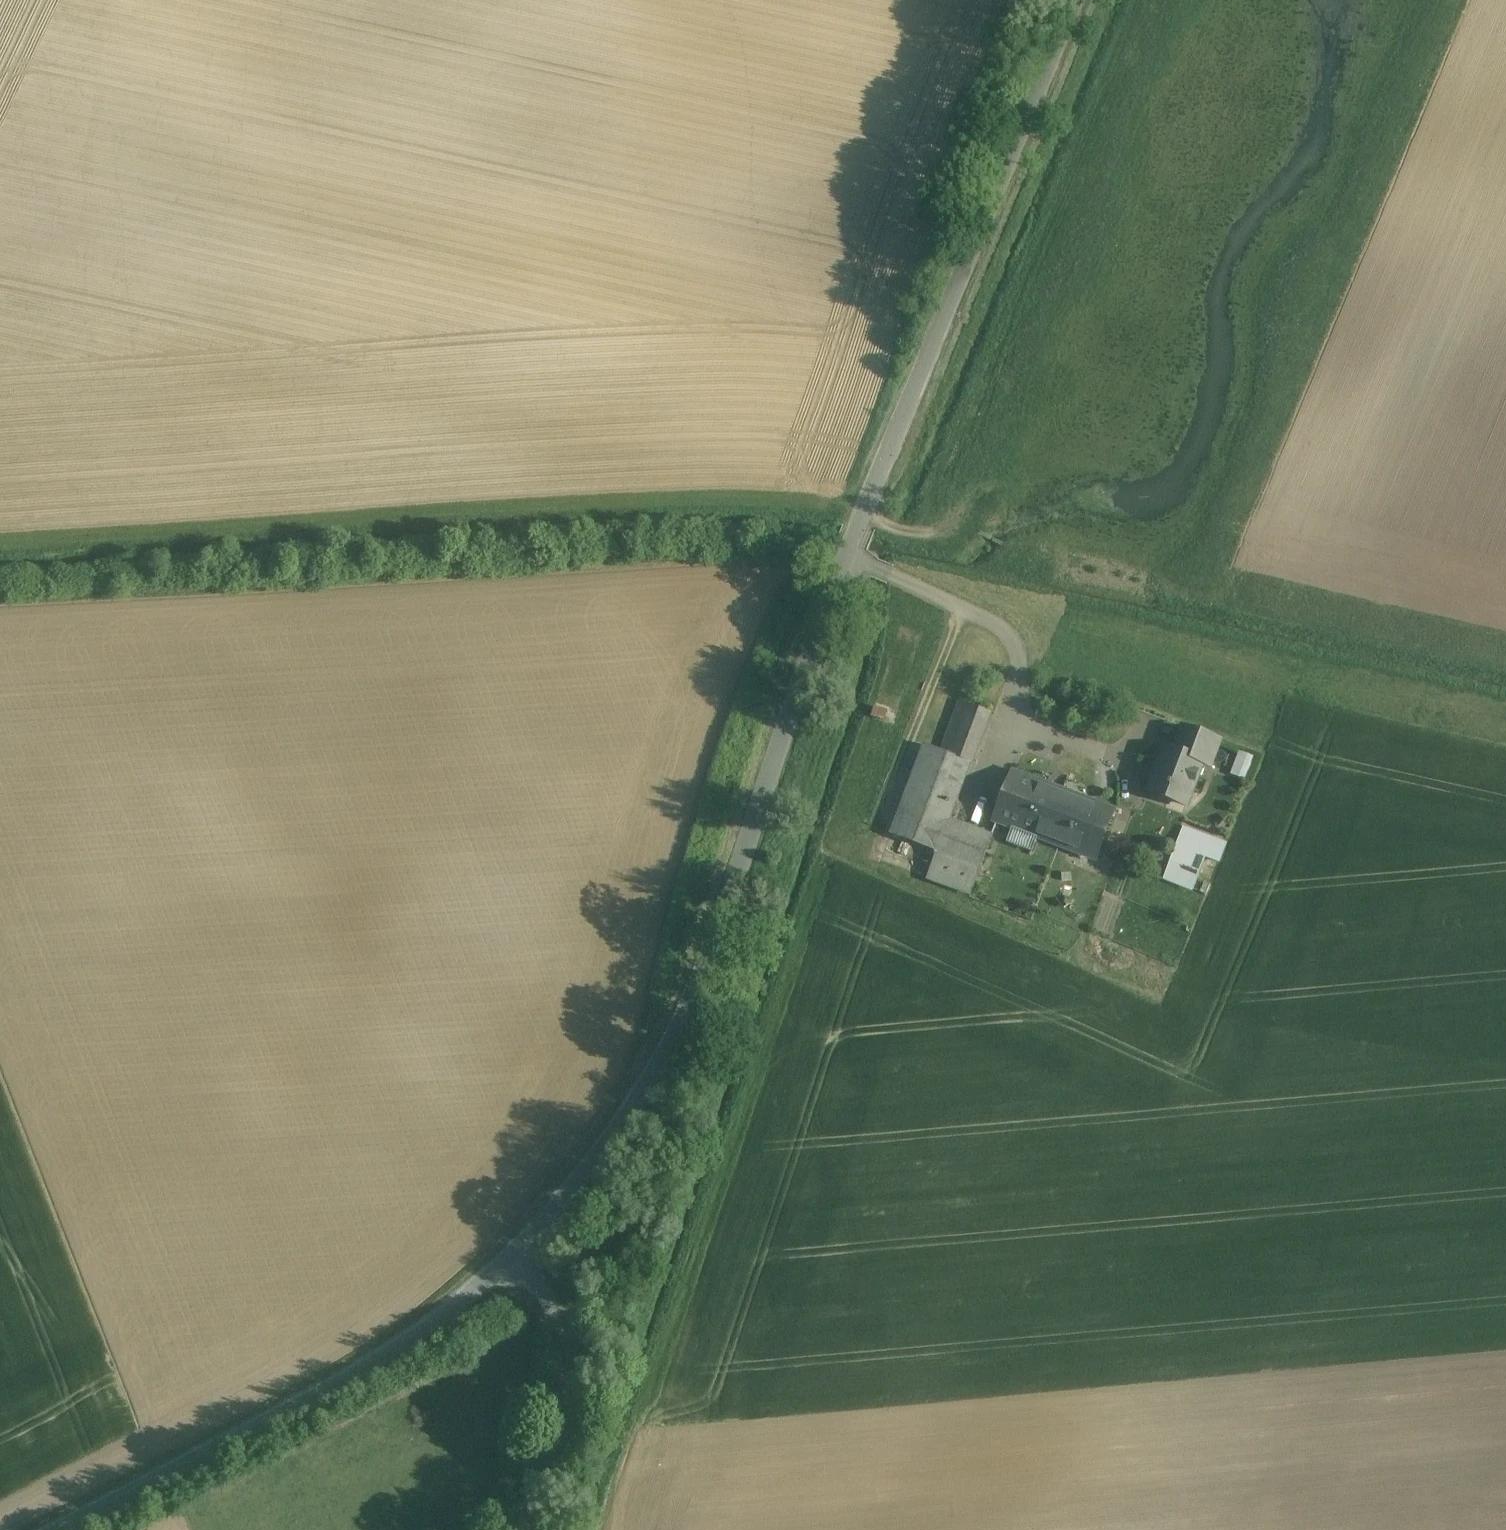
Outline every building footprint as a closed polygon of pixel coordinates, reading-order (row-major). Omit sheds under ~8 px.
[(991,714),(961,703),(942,753),(973,764),(991,714)] [(1184,728),(1175,752),(1204,762),(1203,764),(1211,766),(1220,741),(1184,728)] [(952,821),(973,764),(942,753),(925,746),(892,834),(938,853),(928,878),(1001,905),(1008,886),(1020,890),(1026,872),(986,857),(993,836),(952,821)] [(1175,752),(1166,748),(1149,791),(1187,806),(1203,764),(1204,762),(1175,752)] [(1016,775),(1044,785),(1053,762),(1023,751),(1016,775)] [(1256,759),(1241,753),(1233,772),(1248,778),(1256,759)] [(1044,785),(1016,775),(994,832),(1005,837),(1009,827),(1096,859),(1114,810),(1044,785)] [(1205,857),(1176,846),(1171,864),(1199,874),(1205,857)]
